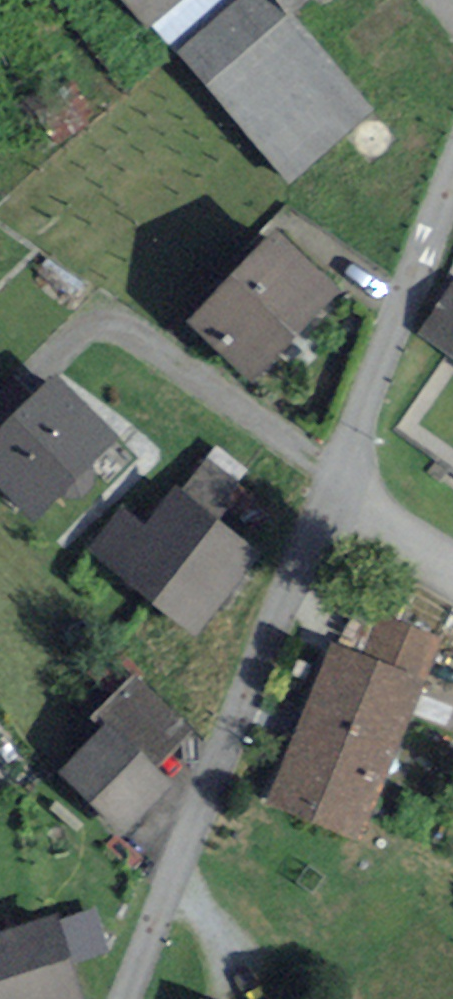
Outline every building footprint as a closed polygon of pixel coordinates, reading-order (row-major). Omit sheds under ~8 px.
[(146,22),(170,0),(127,0),(146,22)] [(184,53),(288,178),(368,112),(288,16),(307,0),(249,0),(184,53)] [(275,243),(199,325),(254,375),(329,294),(275,243)] [(417,335),(452,361),(452,286),(417,335)] [(0,444),(0,475),(40,514),(109,442),(54,388),(0,444)] [(127,522),(102,552),(196,630),(251,564),(173,500),(144,535),(127,522)] [(358,836),(432,644),(381,625),(367,662),(338,651),(279,806),(358,836)] [(111,732),(69,771),(124,829),(166,789),(111,732)] [(0,941),(0,998),(76,998),(53,925),(0,941)]
